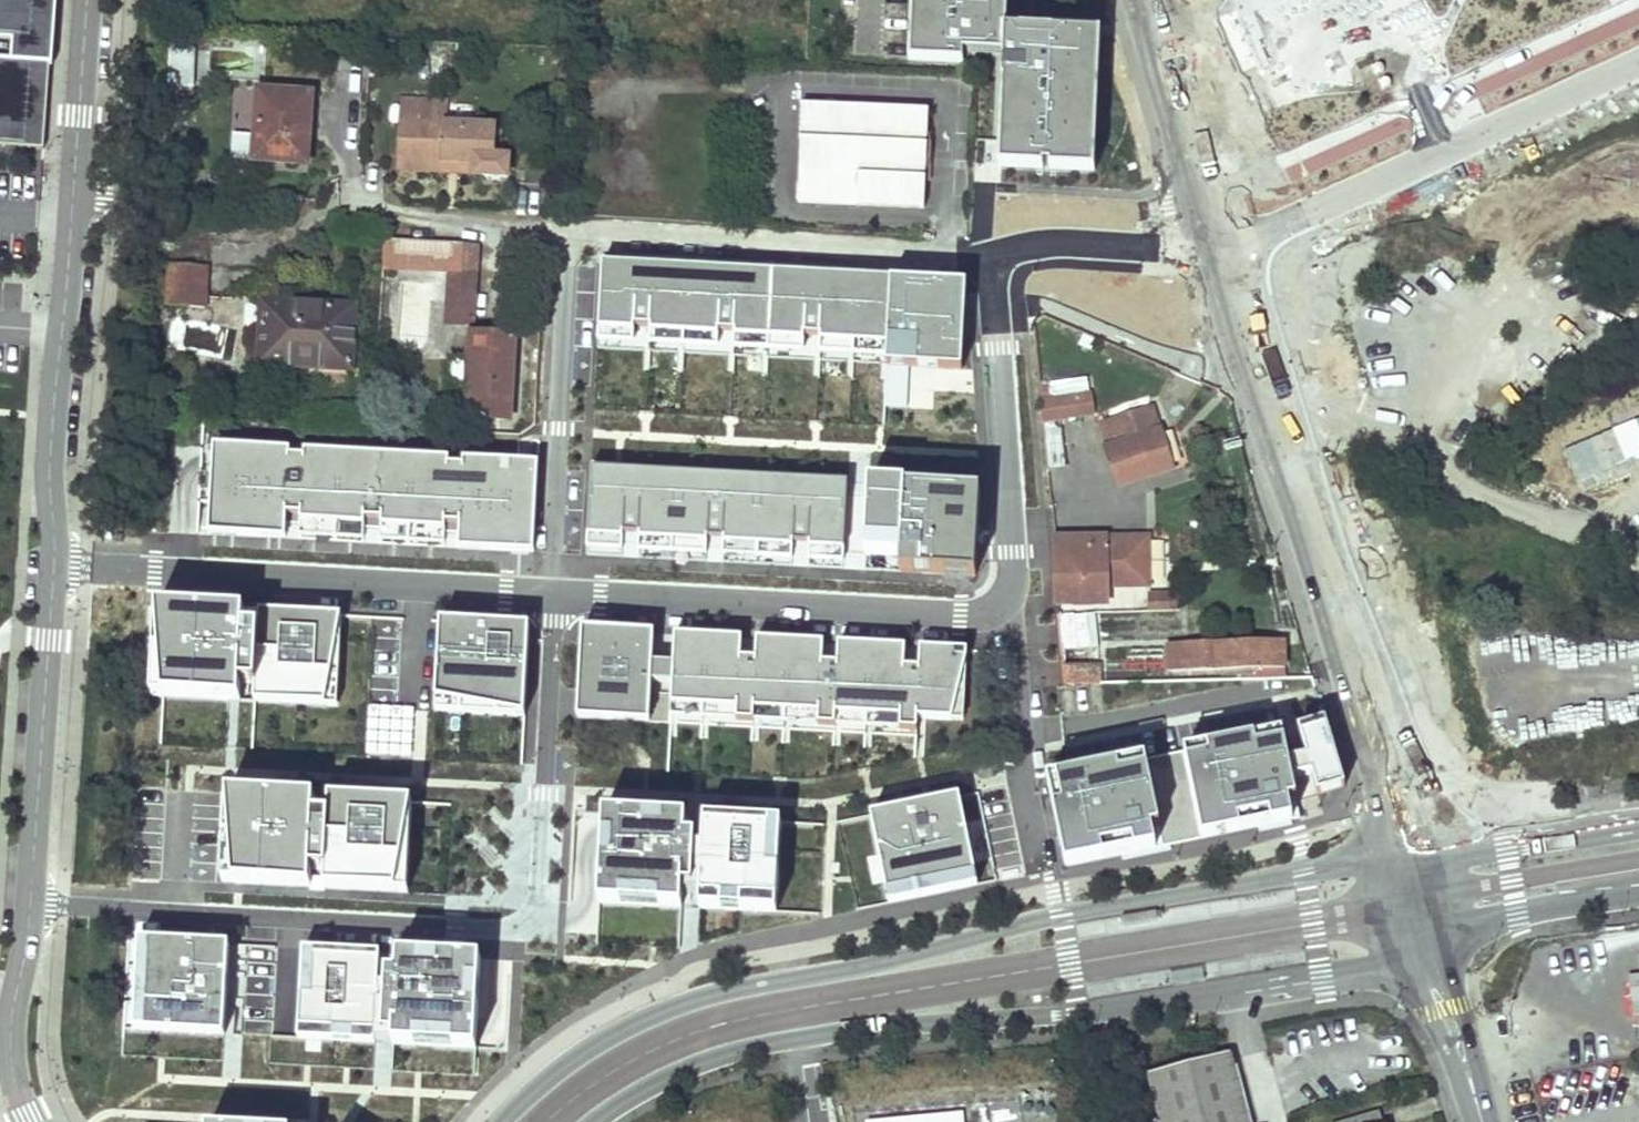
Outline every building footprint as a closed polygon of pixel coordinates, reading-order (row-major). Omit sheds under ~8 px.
[(45,152),(50,71),(56,71),(61,0),(0,0),(0,149),(45,152)] [(1007,57),(1008,32),(1009,0),(915,0),(912,63),(966,66),(966,55),(1007,57)] [(184,32),(181,87),(202,88),(204,58),(196,58),(198,33),(184,32)] [(1008,32),(1007,57),(1001,170),(1046,172),(1046,169),(1052,169),(1052,173),(1096,175),(1103,37),(1008,32)] [(259,90),(255,159),(299,162),(301,128),(310,128),(312,93),(259,90)] [(403,94),(400,154),(474,157),(473,170),(509,172),(510,148),(493,147),(494,122),(444,120),(445,96),(403,94)] [(801,202),(925,206),(929,106),(804,101),(801,202)] [(400,154),(400,168),(473,170),(474,157),(400,154)] [(450,268),(449,288),(474,289),(477,242),(388,237),(387,264),(450,268)] [(206,306),(208,264),(171,262),(169,304),(206,306)] [(969,284),(604,264),(599,348),(888,365),(888,366),(964,370),(969,284)] [(474,289),(449,288),(447,323),(472,324),(474,289)] [(264,299),(261,362),(352,366),(355,304),(264,299)] [(510,416),(515,335),(471,332),(469,359),(451,358),(449,388),(467,389),(466,413),(510,416)] [(570,340),(571,372),(588,371),(587,339),(570,340)] [(1089,394),(1040,400),(1043,420),(1092,414),(1089,394)] [(1155,403),(1099,420),(1118,482),(1174,464),(1155,403)] [(601,416),(596,433),(624,443),(630,425),(601,416)] [(659,445),(692,451),(697,422),(664,417),(659,445)] [(245,452),(215,451),(211,519),(240,521),(239,534),(264,536),(265,522),(287,524),(288,518),(302,519),(301,524),(365,528),(366,523),(382,524),(382,529),(446,533),(446,527),(460,528),(460,538),(483,539),(482,551),(507,553),(507,541),(535,542),(539,469),(504,467),(503,479),(488,478),(488,466),(464,465),(464,472),(450,471),(450,464),(305,456),(305,462),(291,461),(291,455),(267,454),(267,464),(245,463),(245,452)] [(267,454),(245,452),(245,463),(267,464),(267,454)] [(504,467),(488,466),(488,478),(503,479),(504,467)] [(850,483),(593,469),(589,537),(625,539),(625,535),(641,536),(641,540),(709,544),(709,540),(726,540),(726,545),(795,548),(795,544),(812,545),(811,549),(847,551),(850,483)] [(977,577),(982,492),(907,488),(907,486),(871,484),(868,543),(903,545),(903,559),(902,573),(977,577)] [(288,518),(287,524),(287,528),(301,528),(301,524),(302,519),(288,518)] [(240,521),(211,519),(210,533),(239,534),(240,521)] [(265,522),(264,536),(287,537),(287,528),(287,524),(265,522)] [(365,528),(365,532),(382,533),(382,529),(382,524),(366,523),(365,528)] [(365,528),(301,524),(301,528),(301,539),(365,543),(365,532),(365,528)] [(460,528),(446,527),(446,533),(446,537),(460,538),(460,528)] [(1146,533),(1054,537),(1059,602),(1109,600),(1108,583),(1149,581),(1146,533)] [(625,539),(589,537),(588,549),(624,551),(625,539)] [(483,539),(460,538),(459,550),(482,551),(483,539)] [(709,555),(709,544),(641,540),(640,552),(709,555)] [(507,541),(507,553),(534,554),(535,542),(507,541)] [(903,545),(868,543),(867,557),(903,559),(903,545)] [(795,548),(726,545),(725,556),(794,560),(795,548)] [(847,551),(811,549),(811,561),(846,563),(847,551)] [(1149,592),(1150,607),(1181,606),(1181,591),(1149,592)] [(170,612),(159,611),(155,701),(166,702),(170,612)] [(1088,654),(1085,611),(1060,611),(1063,654),(1088,654)] [(276,707),(328,710),(332,625),(333,619),(280,617),(280,628),(255,627),(255,636),(240,635),(241,626),(217,625),(217,614),(170,612),(166,702),(237,705),(238,689),(252,690),(252,695),(277,696),(276,707)] [(241,615),(217,614),(217,625),(241,626),(241,615)] [(280,617),(256,616),(255,627),(280,628),(280,617)] [(332,625),(328,710),(339,710),(344,620),(333,619),(332,625)] [(529,627),(441,622),(436,701),(525,706),(529,627)] [(632,632),(583,629),(578,707),(604,709),(604,720),(627,721),(627,710),(650,711),(651,693),(651,682),(652,663),(654,645),(631,643),(632,632)] [(654,633),(632,632),(631,643),(654,645),(654,633)] [(742,639),(675,635),(673,664),(672,684),(672,694),(671,700),(738,704),(737,716),(754,717),(755,705),(819,709),(819,721),(836,722),(837,710),(901,714),(901,726),(918,727),(918,715),(952,717),(955,659),(967,660),(967,652),(920,649),(919,670),(904,669),(905,648),(838,644),(837,665),(822,664),(824,643),(757,640),(756,660),(741,659),(742,639)] [(1285,639),(1172,642),(1172,668),(1243,666),(1243,674),(1264,673),(1263,665),(1286,665),(1285,639)] [(952,717),(963,718),(967,660),(955,659),(952,717)] [(652,663),(651,682),(672,684),(673,664),(652,663)] [(1100,664),(1064,665),(1066,680),(1100,680),(1100,664)] [(651,693),(650,711),(671,713),(671,700),(672,694),(651,693)] [(252,695),(252,706),(276,707),(277,696),(252,695)] [(671,700),(671,713),(737,716),(738,704),(671,700)] [(525,706),(436,701),(436,712),(524,717),(525,706)] [(755,705),(754,717),(819,721),(819,709),(755,705)] [(578,707),(577,718),(604,720),(604,709),(578,707)] [(627,710),(627,721),(649,722),(650,711),(627,710)] [(837,710),(836,722),(901,726),(901,714),(837,710)] [(1325,721),(1298,728),(1306,756),(1311,773),(1318,796),(1344,788),(1325,721)] [(1281,732),(1047,782),(1065,868),(1299,818),(1291,779),(1287,761),(1281,732)] [(1306,756),(1287,761),(1291,779),(1311,773),(1306,756)] [(965,798),(977,871),(990,869),(978,796),(965,798)] [(237,889),(242,799),(231,798),(226,888),(237,889)] [(295,801),(242,799),(237,889),(399,897),(404,808),(334,804),(333,821),(318,820),(318,814),(294,813),(295,801)] [(319,803),(295,801),(294,813),(318,814),(319,803)] [(961,801),(872,820),(890,906),(923,899),(921,888),(949,882),(951,893),(979,887),(961,801)] [(404,808),(399,897),(411,898),(416,808),(404,808)] [(687,838),(688,819),(606,814),(601,904),(683,909),(684,903),(687,838)] [(706,820),(705,839),(701,904),(701,910),(778,914),(781,871),(769,871),(771,824),(706,820)] [(705,839),(687,838),(684,903),(701,904),(705,839)] [(921,888),(923,899),(951,893),(949,882),(921,888)] [(152,950),(142,949),(137,1040),(147,1040),(152,950)] [(231,954),(152,950),(147,1040),(226,1044),(231,954)] [(385,960),(308,955),(302,1045),(380,1050),(380,1047),(398,1048),(398,1051),(480,1056),(486,965),(403,960),(402,979),(391,978),(391,988),(383,988),(385,960)] [(1146,1071),(1159,1121),(1247,1121),(1245,1112),(1228,1050),(1146,1071)] [(254,1056),(257,1076),(287,1072),(284,1052),(254,1056)] [(1379,1110),(1338,1121),(1383,1121),(1379,1110)]
